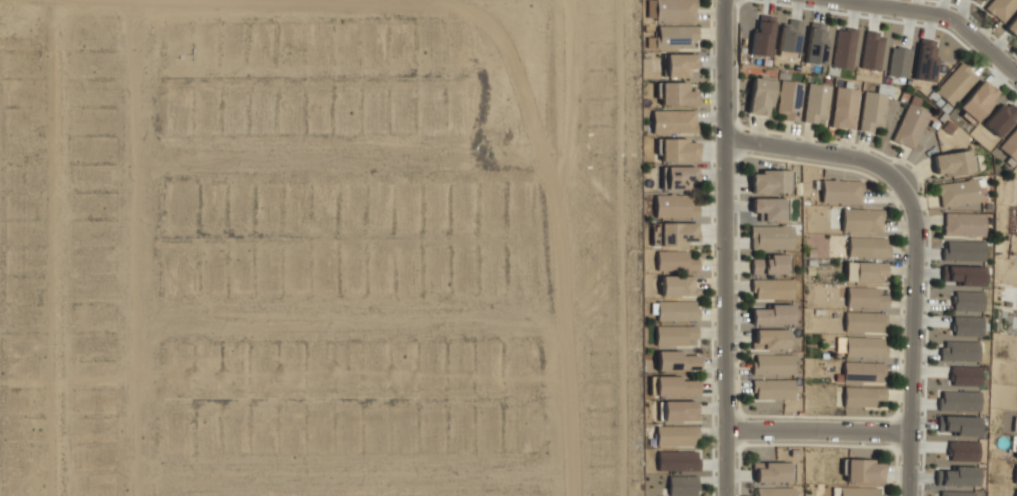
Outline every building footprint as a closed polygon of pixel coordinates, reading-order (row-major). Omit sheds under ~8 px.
[(696,0),(656,0),(656,20),(696,20),(696,0)] [(1016,4),(1016,0),(991,0),(984,8),(1001,23),(1016,4)] [(1016,38),(1016,14),(1005,28),(1016,38)] [(769,57),(772,16),(758,15),(757,31),(751,31),(749,55),(769,57)] [(780,20),(778,56),(797,57),(799,21),(780,20)] [(823,65),(827,24),(809,22),(805,63),(823,65)] [(655,49),(696,49),(696,25),(655,25),(655,49)] [(857,30),(837,27),(831,67),(851,70),(857,30)] [(860,68),(879,71),(884,34),(865,31),(860,68)] [(933,81),(937,40),(919,38),(915,80),(933,81)] [(891,47),(887,75),(906,78),(911,50),(891,47)] [(697,54),(666,54),(666,76),(697,76),(697,54)] [(952,107),(979,77),(962,62),(935,92),(952,107)] [(777,78),(753,75),(747,113),(772,116),(777,78)] [(803,82),(781,79),(775,118),(797,121),(803,82)] [(1000,95),(984,80),(957,109),(972,125),(1000,95)] [(658,82),(659,104),(699,104),(698,92),(688,92),(688,82),(658,82)] [(831,85),(809,83),(804,122),(826,124),(831,85)] [(859,90),(838,86),(831,126),(852,129),(859,90)] [(859,130),(880,133),(887,95),(866,91),(859,130)] [(997,137),(1016,119),(1016,111),(1008,101),(984,124),(997,137)] [(892,140),(912,149),(930,112),(910,103),(892,140)] [(697,134),(697,110),(653,110),(653,134),(697,134)] [(1016,161),(1016,129),(999,148),(1015,163),(1016,161)] [(699,162),(699,139),(657,139),(657,162),(699,162)] [(974,172),(971,150),(934,155),(936,176),(974,172)] [(699,181),(699,167),(663,167),(663,190),(691,190),(691,181),(699,181)] [(791,170),(751,170),(751,192),(791,192),(791,170)] [(941,208),(981,202),(978,179),(938,184),(941,208)] [(822,203),(861,203),(861,180),(822,180),(822,203)] [(690,203),(690,195),(655,195),(655,218),(699,218),(699,203),(690,203)] [(787,220),(787,198),(752,198),(752,211),(761,211),(761,220),(787,220)] [(842,231),(882,231),(882,210),(842,210),(842,231)] [(943,236),(984,236),(984,214),(943,214),(943,236)] [(699,244),(699,223),(659,223),(659,244),(699,244)] [(792,249),(792,226),(750,226),(750,249),(792,249)] [(889,237),(848,237),(848,258),(889,258),(889,237)] [(943,241),(943,261),(983,261),(983,241),(943,241)] [(699,271),(699,259),(690,259),(690,251),(657,251),(657,271),(699,271)] [(790,273),(790,254),(752,254),(752,273),(790,273)] [(847,281),(887,281),(887,262),(847,262),(847,281)] [(942,285),(983,285),(983,266),(942,266),(942,285)] [(697,295),(697,275),(662,275),(662,295),(697,295)] [(751,299),(792,299),(792,279),(751,279),(751,299)] [(878,296),(878,287),(847,287),(847,307),(887,307),(887,296),(878,296)] [(983,291),(953,291),(953,310),(983,310),(983,291)] [(657,320),(699,320),(699,301),(657,301),(657,320)] [(792,304),(751,304),(751,324),(792,324),(792,304)] [(845,333),(885,333),(885,313),(845,313),(845,333)] [(982,336),(982,317),(952,317),(952,336),(982,336)] [(699,325),(657,325),(657,346),(699,346),(699,325)] [(786,348),(786,329),(752,329),(752,348),(786,348)] [(885,337),(845,337),(845,357),(885,357),(885,337)] [(940,361),(978,361),(978,342),(940,342),(940,361)] [(701,350),(657,350),(657,371),(701,371),(701,350)] [(792,354),(752,354),(752,374),(792,374),(792,354)] [(844,383),(884,383),(884,362),(844,362),(844,383)] [(980,386),(980,367),(951,367),(951,386),(980,386)] [(652,376),(652,397),(699,397),(699,376),(652,376)] [(792,399),(792,379),(752,379),(752,399),(792,399)] [(844,407),(874,407),(874,400),(884,400),(884,387),(844,387),(844,407)] [(939,410),(978,411),(979,391),(939,390),(939,410)] [(699,422),(699,400),(660,400),(660,422),(699,422)] [(978,435),(979,416),(943,416),(943,431),(954,431),(954,435),(978,435)] [(699,425),(656,425),(656,446),(699,446),(699,425)] [(978,463),(978,443),(948,443),(948,463),(978,463)] [(658,470),(699,470),(699,451),(658,451),(658,470)] [(882,459),(845,459),(845,481),(882,481),(882,459)] [(792,462),(754,462),(754,481),(792,481),(792,462)] [(940,485),(977,486),(977,467),(953,466),(953,470),(940,470),(940,485)] [(699,495),(699,476),(669,476),(669,495),(699,495)] [(795,487),(752,487),(752,495),(795,495),(795,487)] [(881,487),(840,487),(840,495),(881,495),(881,487)]
